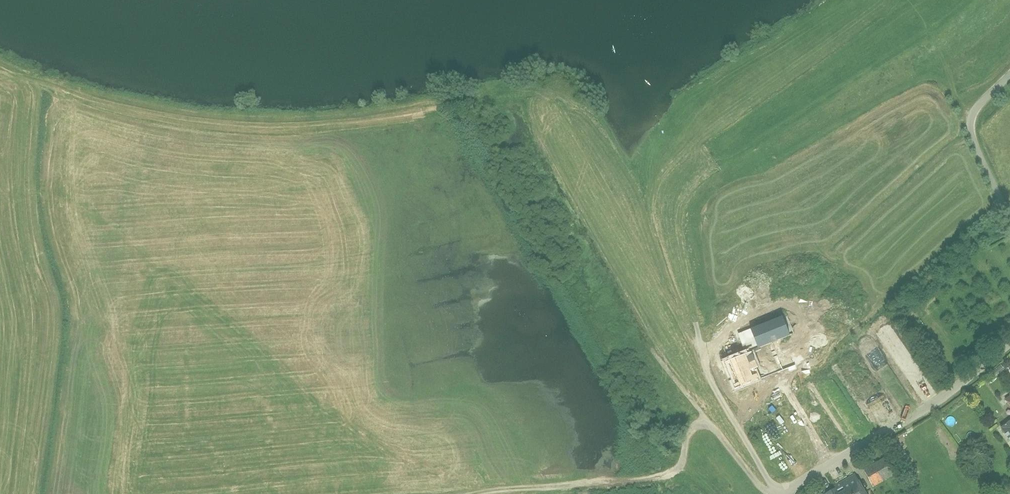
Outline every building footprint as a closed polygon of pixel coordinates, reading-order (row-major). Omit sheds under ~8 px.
[(739,358),(726,363),(726,364),(728,363),(737,384),(735,385),(735,386),(757,378),(756,377),(754,377),(751,369),(757,367),(751,353),(750,351),(757,348),(790,335),(789,334),(782,318),(783,317),(782,316),(750,329),(751,330),(751,329),(757,344),(736,352),(739,358)] [(867,356),(873,360),(877,355),(872,351),(867,356)] [(793,359),(781,364),(783,370),(796,365),(793,359)] [(1001,365),(993,371),(995,374),(1003,368),(1001,365)] [(862,421),(847,429),(853,440),(868,433),(862,421)] [(1001,428),(1009,440),(1009,421),(1001,428)] [(895,473),(887,457),(864,470),(873,486),(895,473)] [(855,474),(835,486),(836,488),(834,489),(837,493),(866,493),(855,474)]
